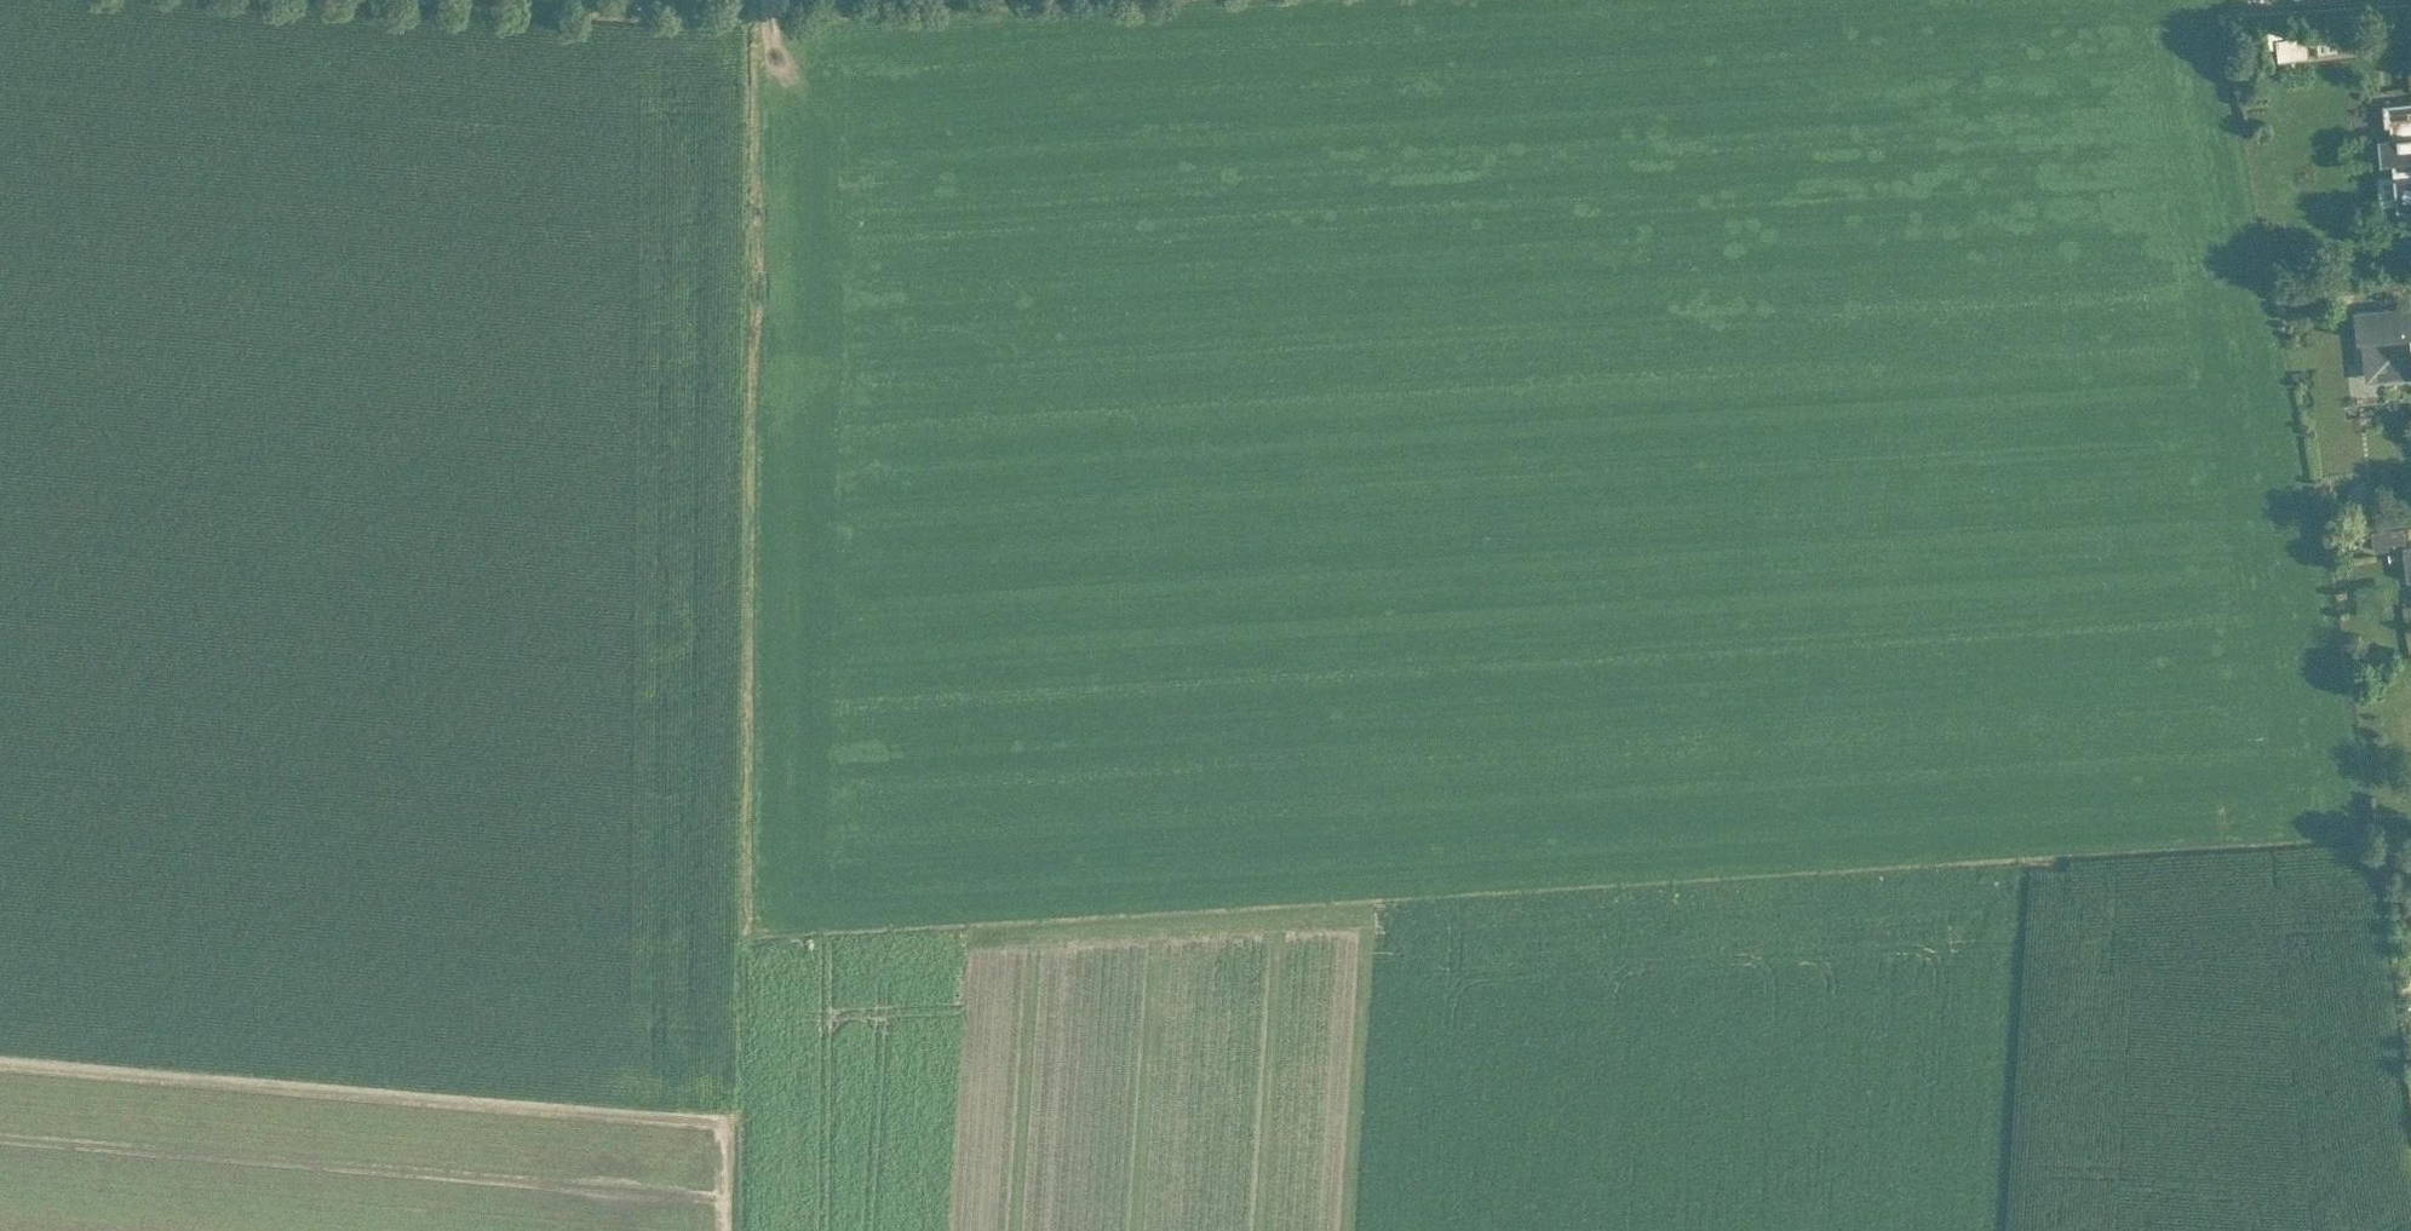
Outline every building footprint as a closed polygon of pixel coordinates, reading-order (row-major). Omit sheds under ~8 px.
[(2283,25),(2263,27),(2266,48),(2276,47),(2278,59),(2309,56),(2307,35),(2284,37),(2283,25)] [(2381,104),(2384,125),(2389,125),(2390,135),(2378,136),(2380,159),(2376,159),(2378,175),(2385,175),(2387,187),(2393,186),(2396,209),(2410,207),(2410,101),(2381,104)] [(2353,311),(2356,338),(2366,337),(2368,363),(2383,362),(2384,374),(2410,371),(2410,306),(2353,311)] [(2403,526),(2371,530),(2374,549),(2388,547),(2387,542),(2405,540),(2403,526)] [(2403,548),(2407,581),(2410,580),(2410,546),(2403,548)]
